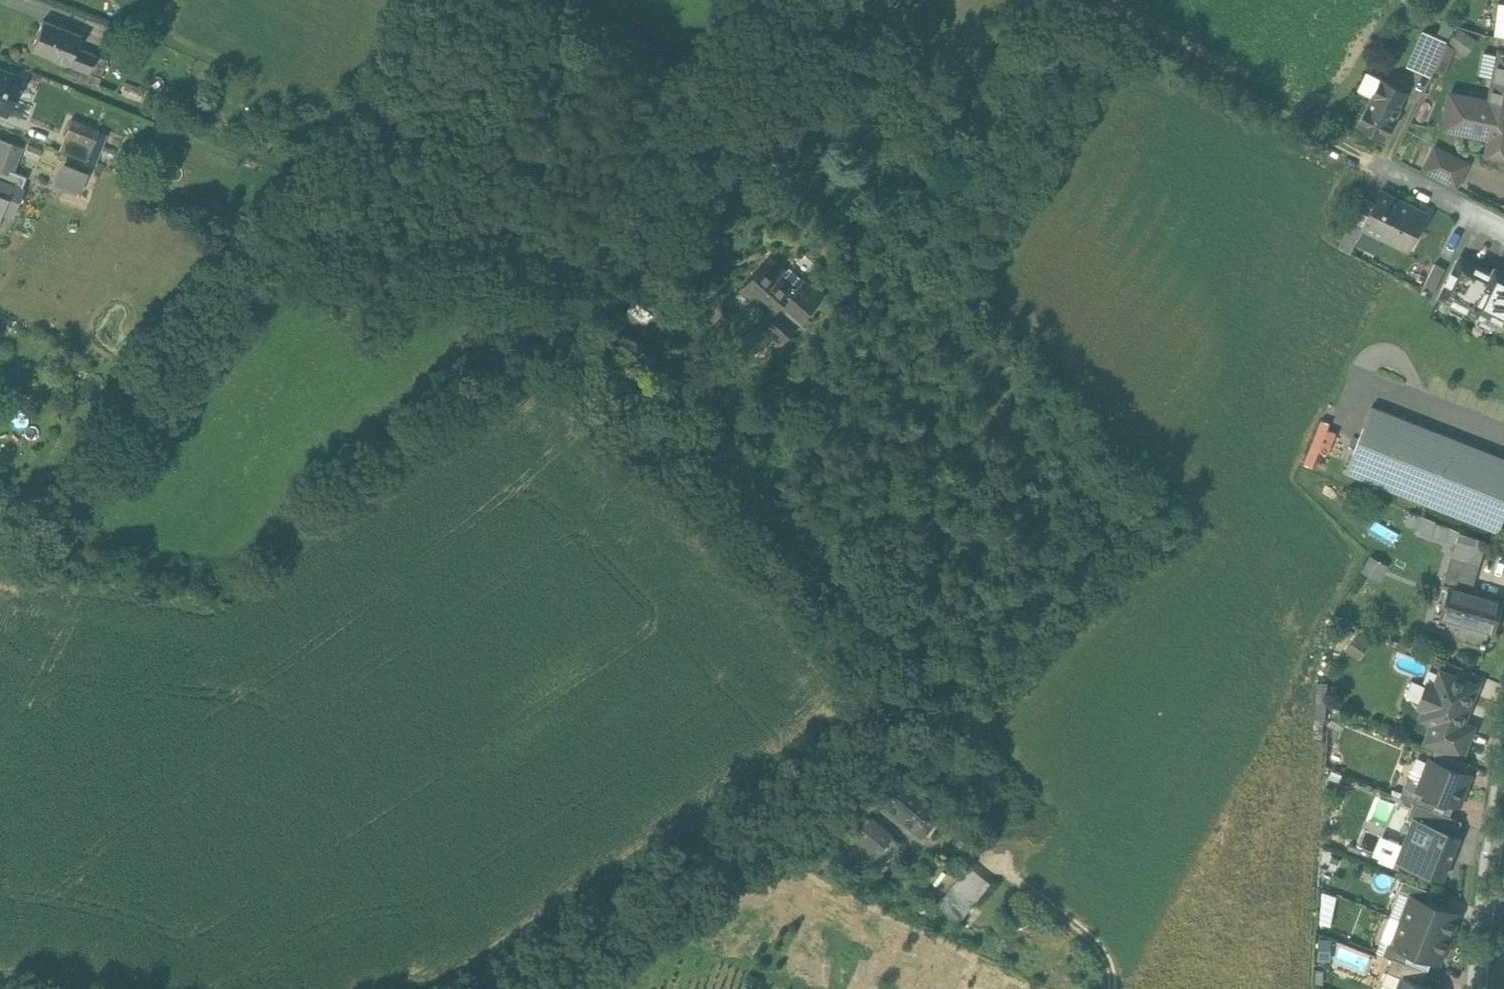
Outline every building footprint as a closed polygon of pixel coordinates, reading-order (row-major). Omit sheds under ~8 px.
[(1499,2),(1495,36),(1503,37),(1503,3),(1499,2)] [(80,34),(43,19),(31,49),(68,64),(75,46),(80,34)] [(1446,42),(1423,31),(1408,64),(1431,75),(1446,42)] [(96,54),(75,46),(68,64),(69,64),(89,72),(96,54)] [(1490,100),(1451,93),(1444,128),(1462,132),(1463,131),(1491,136),(1487,154),(1503,158),(1503,51),(1500,51),(1490,100)] [(107,59),(96,54),(89,72),(100,76),(107,59)] [(89,72),(69,64),(65,72),(96,85),(97,84),(100,76),(89,72)] [(0,70),(0,109),(6,111),(19,78),(0,70)] [(1402,89),(1382,79),(1358,125),(1373,133),(1377,137),(1383,138),(1385,139),(1401,109),(1394,105),(1402,89)] [(98,129),(71,118),(65,133),(92,144),(98,129)] [(92,144),(65,133),(59,148),(86,159),(92,144)] [(0,139),(0,168),(9,172),(10,169),(19,146),(0,139)] [(1468,164),(1436,148),(1425,169),(1457,185),(1468,164)] [(56,178),(82,189),(90,170),(64,159),(56,178)] [(9,187),(20,191),(26,175),(10,169),(9,172),(0,168),(0,211),(9,187)] [(1426,215),(1381,193),(1381,194),(1372,189),(1363,207),(1372,211),(1370,216),(1366,214),(1362,222),(1366,224),(1365,226),(1410,247),(1426,215)] [(1501,327),(1503,321),(1503,275),(1496,271),(1498,268),(1496,267),(1493,273),(1460,257),(1440,296),(1501,327)] [(803,277),(790,266),(787,269),(774,258),(770,262),(767,259),(743,286),(755,297),(756,295),(770,307),(758,321),(782,343),(824,296),(804,277),(803,277)] [(1437,291),(1446,265),(1434,261),(1424,287),(1437,291)] [(678,301),(646,272),(628,292),(636,299),(621,315),(645,337),(678,301)] [(1455,444),(1457,439),(1372,405),(1346,471),(1431,505),(1433,499),(1496,524),(1503,504),(1503,464),(1455,444)] [(1315,466),(1320,449),(1331,452),(1339,425),(1319,420),(1306,463),(1315,466)] [(1480,564),(1452,556),(1447,571),(1475,578),(1480,564)] [(1475,578),(1447,571),(1443,585),(1450,588),(1451,586),(1471,592),(1475,578)] [(1471,592),(1451,586),(1450,588),(1441,618),(1459,623),(1455,638),(1484,647),(1489,632),(1492,633),(1502,602),(1471,592)] [(1476,686),(1442,672),(1436,687),(1428,683),(1420,704),(1428,707),(1424,717),(1435,721),(1458,730),(1461,723),(1476,686)] [(1327,717),(1329,681),(1315,680),(1313,717),(1327,717)] [(1461,723),(1458,730),(1435,721),(1428,740),(1462,753),(1472,727),(1461,723)] [(1469,773),(1432,759),(1422,782),(1420,789),(1455,803),(1457,803),(1469,773)] [(943,809),(900,774),(880,798),(922,833),(943,809)] [(1455,803),(1420,789),(1422,782),(1408,777),(1400,796),(1414,801),(1450,815),(1455,803)] [(1450,815),(1414,801),(1407,817),(1415,820),(1415,819),(1456,835),(1462,820),(1450,815)] [(1456,835),(1415,819),(1415,820),(1405,844),(1414,848),(1408,864),(1431,873),(1431,872),(1444,877),(1460,836),(1456,835)] [(899,844),(870,821),(861,832),(868,837),(862,844),(884,862),(899,844)] [(991,882),(969,865),(954,883),(976,901),(991,882)] [(1433,891),(1404,879),(1399,891),(1412,896),(1413,895),(1429,901),(1433,891)] [(976,901),(954,883),(938,904),(960,921),(976,901)] [(1429,901),(1413,895),(1412,896),(1403,919),(1448,937),(1457,912),(1429,901)] [(1448,937),(1403,919),(1394,942),(1394,943),(1410,950),(1438,961),(1448,937)] [(1410,950),(1394,943),(1394,942),(1388,940),(1384,952),(1394,957),(1406,961),(1410,950)] [(1406,961),(1394,957),(1389,970),(1405,977),(1405,976),(1422,983),(1428,970),(1406,961)] [(1405,976),(1405,977),(1400,988),(1438,988),(1422,983),(1405,976)]
